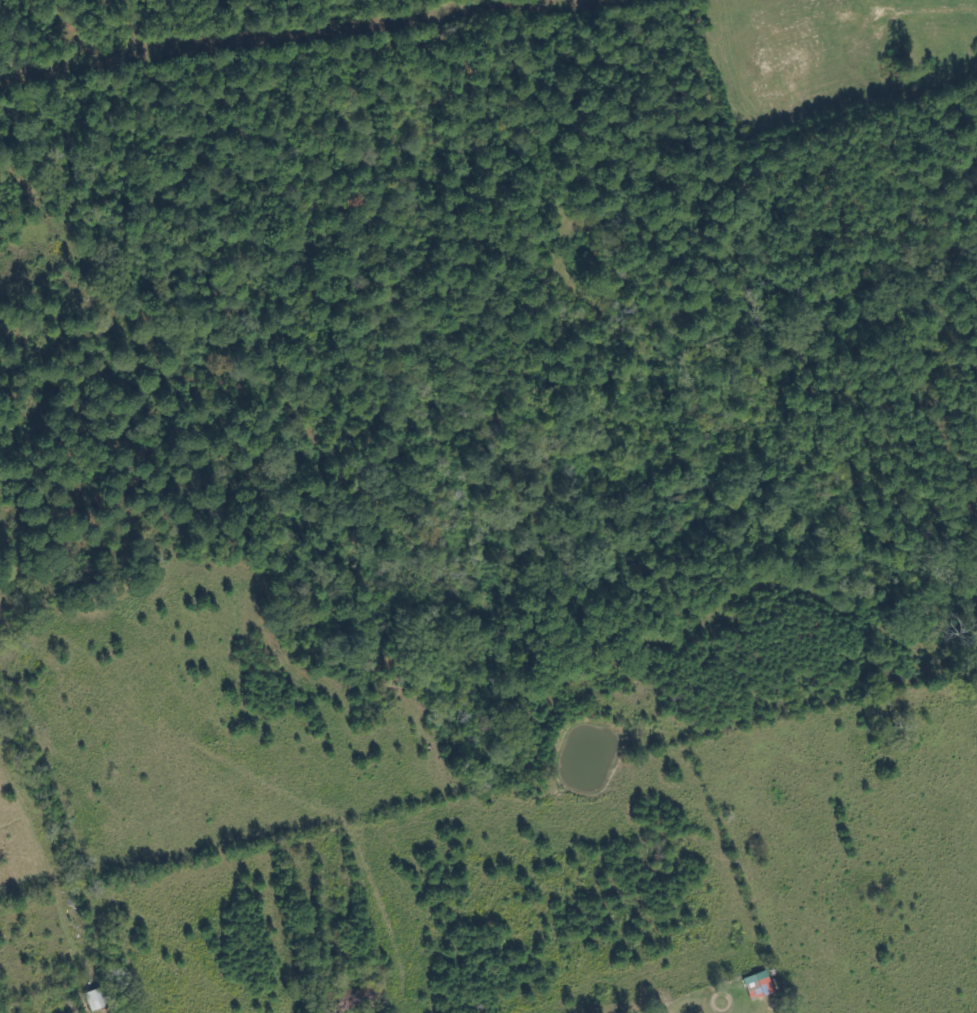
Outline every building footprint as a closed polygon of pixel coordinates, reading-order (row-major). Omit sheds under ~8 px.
[(752,1002),(776,994),(769,971),(745,979),(752,1002)] [(109,1006),(102,988),(85,994),(92,1012),(109,1006)]
